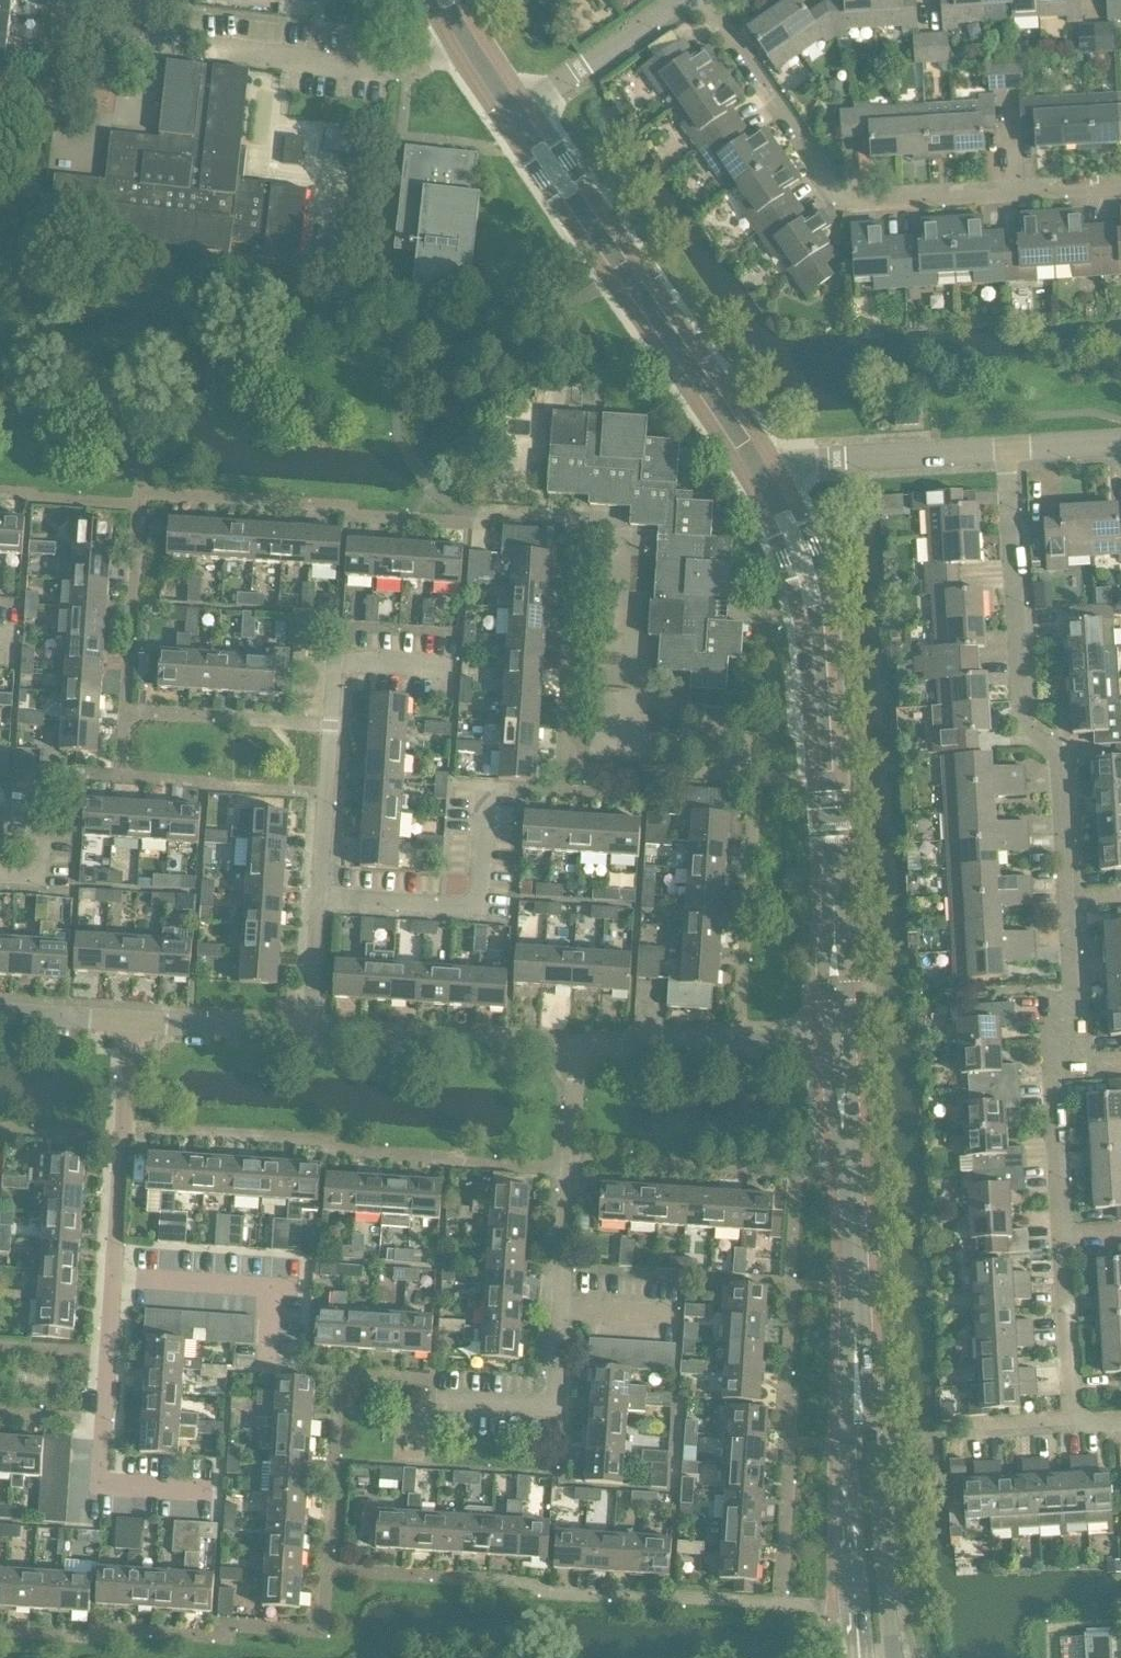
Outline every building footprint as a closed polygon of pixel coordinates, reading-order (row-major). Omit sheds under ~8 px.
[(11,16),(13,0),(0,0),(0,15),(11,16)] [(772,14),(799,53),(822,38),(826,44),(836,37),(826,9),(811,20),(797,0),(792,0),(772,14)] [(826,9),(836,37),(848,36),(848,29),(875,27),(873,0),(844,0),(845,8),(826,9)] [(875,27),(902,26),(903,33),(918,32),(916,4),(902,5),(902,0),(873,0),(875,27)] [(984,0),(955,0),(955,2),(941,3),(943,30),(958,29),(957,22),(985,21),(984,0)] [(985,21),(1012,19),(1011,0),(984,0),(985,21)] [(1012,19),(1040,17),(1039,0),(1011,0),(1012,19)] [(1040,17),(1067,16),(1068,23),(1083,22),(1082,0),(1039,0),(1040,17)] [(1108,20),(1120,20),(1120,0),(1106,0),(1108,20)] [(799,53),(772,14),(748,30),(776,70),(799,53)] [(8,40),(11,16),(0,15),(0,39),(8,40)] [(1113,25),(1096,26),(1097,53),(1114,52),(1113,25)] [(1097,53),(1096,26),(1078,27),(1080,54),(1097,53)] [(36,44),(42,50),(55,39),(49,32),(36,44)] [(948,35),(931,36),(932,63),(949,62),(948,35)] [(932,63),(931,36),(913,37),(915,64),(932,63)] [(0,39),(0,64),(6,64),(8,40),(0,39)] [(55,39),(42,50),(48,57),(61,46),(55,39)] [(670,88),(681,104),(725,73),(708,48),(692,60),(680,43),(643,69),(661,95),(670,88)] [(111,133),(106,181),(55,176),(52,197),(40,196),(36,233),(73,236),(73,234),(88,235),(88,238),(230,254),(232,243),(254,245),(252,257),(300,262),(308,190),(243,183),(247,148),(241,148),(250,71),(167,62),(159,138),(111,133)] [(1022,62),(1005,63),(1006,91),(1024,90),(1022,62)] [(1006,91),(1005,63),(988,64),(989,92),(1006,91)] [(683,126),(701,151),(738,125),(726,109),(742,98),(725,73),(681,104),(692,119),(683,126)] [(1036,149),(1065,147),(1062,99),(1035,101),(1034,94),(1019,95),(1021,122),(1035,121),(1036,149)] [(980,104),(952,106),(955,154),(984,152),(982,125),(996,124),(994,96),(979,97),(980,104)] [(1117,96),(1090,97),(1093,151),(1104,150),(1103,145),(1120,144),(1117,96)] [(1062,99),(1065,147),(1081,146),(1082,151),(1093,151),(1090,97),(1062,99)] [(871,159),(900,157),(897,109),(869,111),(869,104),(854,105),(854,111),(855,111),(856,132),(870,131),(871,159)] [(952,106),(925,107),(928,160),(939,160),(938,155),(955,154),(952,106)] [(897,109),(900,157),(917,156),(917,161),(928,160),(925,107),(897,109)] [(857,138),(856,132),(855,111),(854,111),(840,112),(842,139),(857,138)] [(727,171),(738,186),(782,154),(765,130),(749,141),(738,125),(701,151),(719,177),(727,171)] [(305,139),(286,137),(284,164),(302,165),(305,139)] [(417,253),(414,285),(470,291),(481,195),(474,194),(479,155),(406,147),(401,196),(406,196),(401,250),(395,250),(395,251),(417,253)] [(740,208),(758,233),(795,207),(784,191),(800,180),(782,154),(738,186),(749,201),(740,208)] [(795,207),(758,233),(776,259),(785,253),(795,268),(790,271),(807,295),(832,277),(824,266),(836,257),(820,234),(832,226),(822,212),(806,223),(795,207)] [(1082,212),(1052,214),(1055,268),(1074,267),(1074,277),(1105,276),(1103,231),(1083,232),(1082,212)] [(1023,235),(1003,237),(1005,282),(1037,280),(1036,269),(1055,268),(1052,214),(1021,216),(1023,235)] [(982,218),(952,220),(955,274),(974,273),(974,283),(1005,282),(1003,237),(983,238),(982,218)] [(923,241),(903,242),(906,287),(937,286),(936,275),(955,274),(952,220),(922,222),(923,241)] [(906,287),(903,242),(883,244),(882,224),(851,226),(855,280),(874,279),(875,289),(906,287)] [(1103,231),(1105,276),(1120,275),(1120,230),(1103,231)] [(728,599),(730,565),(732,540),(711,539),(713,504),(692,503),(692,494),(676,493),(679,442),(645,440),(647,419),(603,416),(603,417),(554,414),(554,413),(553,413),(552,431),(553,431),(551,459),(550,459),(548,494),(591,496),(590,505),(632,507),(631,525),(660,527),(656,594),(655,594),(655,602),(651,602),(649,636),(661,636),(659,670),(693,672),(691,707),(724,709),(725,692),(726,692),(728,658),(741,659),(743,624),(726,623),(728,599)] [(928,510),(929,537),(978,535),(976,506),(963,507),(962,493),(913,496),(914,511),(928,510)] [(1089,508),(1092,556),(1119,554),(1120,561),(1120,533),(1119,533),(1118,506),(1089,508)] [(1092,556),(1089,508),(1060,509),(1061,521),(1045,522),(1048,572),(1070,570),(1069,557),(1092,556)] [(23,556),(25,518),(0,517),(0,554),(23,556)] [(167,556),(197,558),(199,521),(170,519),(167,556)] [(75,521),(74,551),(111,553),(113,524),(75,521)] [(197,558),(225,560),(228,523),(199,521),(197,558)] [(225,560),(254,562),(256,525),(228,523),(225,560)] [(254,562),(282,564),(285,527),(256,525),(254,562)] [(282,564),(311,566),(313,528),(285,527),(282,564)] [(513,561),(512,580),(549,583),(551,553),(546,553),(548,530),(504,527),(502,560),(513,561)] [(313,528),(311,566),(340,568),(342,530),(313,528)] [(924,565),(925,580),(953,579),(952,565),(979,564),(978,535),(929,537),(931,565),(924,565)] [(345,577),(375,579),(377,541),(348,539),(345,577)] [(375,579),(403,581),(406,543),(377,541),(375,579)] [(29,554),(42,555),(43,543),(30,542),(29,554)] [(43,543),(42,555),(56,556),(56,544),(43,543)] [(403,581),(432,583),(434,545),(406,543),(403,581)] [(434,545),(432,583),(461,585),(464,547),(434,545)] [(74,551),(72,579),(109,582),(111,553),(74,551)] [(470,552),(468,583),(481,584),(482,572),(490,573),(492,553),(470,552)] [(490,573),(482,572),(481,584),(494,585),(495,573),(490,573)] [(190,575),(189,589),(201,589),(202,576),(190,575)] [(72,579),(70,608),(107,610),(109,582),(72,579)] [(933,594),(934,622),(983,619),(981,591),(953,592),(953,579),(925,580),(926,595),(933,594)] [(512,580),(510,608),(548,611),(549,583),(512,580)] [(303,583),(303,596),(315,597),(316,584),(303,583)] [(201,589),(189,589),(188,602),(200,603),(201,589)] [(27,592),(26,605),(38,606),(39,593),(27,592)] [(238,605),(251,606),(252,594),(238,593),(238,605)] [(252,594),(251,606),(264,607),(265,595),(252,594)] [(315,597),(303,596),(302,609),(314,610),(315,597)] [(367,596),(367,609),(379,610),(380,597),(367,596)] [(424,600),(423,613),(435,614),(436,601),(424,600)] [(38,606),(26,605),(25,618),(37,619),(38,606)] [(1066,623),(1068,651),(1104,649),(1115,648),(1113,606),(1073,608),(1074,622),(1066,623)] [(70,608),(68,636),(105,639),(107,610),(70,608)] [(187,608),(186,622),(199,622),(199,609),(187,608)] [(510,608),(508,637),(546,639),(548,611),(510,608)] [(379,610),(367,609),(366,622),(378,623),(379,610)] [(244,612),(243,625),(255,626),(256,613),(244,612)] [(435,614),(423,613),(422,626),(435,627),(435,614)] [(914,659),(915,666),(930,665),(973,663),(973,656),(977,655),(976,649),(984,648),(983,619),(934,622),(936,649),(922,650),(923,659),(914,659)] [(465,621),(464,634),(477,635),(478,622),(465,621)] [(199,622),(186,622),(186,635),(198,636),(199,622)] [(255,626),(243,625),(242,639),(254,639),(255,626)] [(477,635),(464,634),(464,647),(476,648),(477,635)] [(68,636),(66,665),(104,667),(105,639),(68,636)] [(508,637),(506,665),(544,668),(546,639),(508,637)] [(23,649),(22,662),(35,663),(35,650),(23,649)] [(247,656),(245,694),(274,696),(274,694),(287,695),(290,650),(276,649),(275,658),(247,656)] [(1068,651),(1070,679),(1105,677),(1104,649),(1068,651)] [(159,688),(188,690),(190,653),(161,651),(159,688)] [(188,690),(216,692),(219,655),(190,653),(188,690)] [(216,692),(245,694),(247,656),(219,655),(216,692)] [(35,663),(22,662),(21,675),(34,676),(35,663)] [(938,679),(939,707),(988,704),(986,675),(978,676),(978,669),(974,669),(973,663),(930,665),(915,666),(915,673),(924,672),(924,680),(938,679)] [(66,665),(64,693),(102,696),(104,667),(66,665)] [(506,665),(504,694),(542,696),(544,668),(506,665)] [(1070,679),(1071,706),(1107,704),(1105,677),(1070,679)] [(462,678),(461,691),(473,692),(474,679),(462,678)] [(473,692),(461,691),(460,704),(472,705),(473,692)] [(64,693),(62,721),(100,724),(102,696),(64,693)] [(0,698),(0,706),(13,707),(13,695),(0,694),(0,698)] [(504,694),(503,722),(540,725),(542,696),(504,694)] [(372,695),(370,725),(408,727),(410,698),(372,695)] [(988,704),(939,707),(932,707),(935,753),(977,751),(976,733),(989,733),(988,704)] [(1107,704),(1071,706),(1073,735),(1109,733),(1107,704)] [(18,725),(31,726),(32,714),(19,713),(18,725)] [(32,714),(31,726),(44,727),(45,714),(32,714)] [(100,724),(62,721),(60,751),(98,754),(100,724)] [(425,734),(438,735),(439,723),(426,722),(425,734)] [(503,722),(501,751),(538,753),(540,725),(503,722)] [(439,723),(438,735),(451,736),(452,724),(439,723)] [(370,725),(369,753),(406,755),(408,727),(370,725)] [(456,754),(470,755),(470,743),(457,742),(456,754)] [(470,743),(470,755),(483,756),(484,744),(470,743)] [(9,758),(10,745),(0,744),(0,757),(9,758)] [(1096,789),(1120,787),(1120,745),(1115,745),(1116,759),(1094,760),(1096,789)] [(538,753),(501,751),(499,780),(536,783),(538,753)] [(369,753),(367,782),(404,784),(406,755),(369,753)] [(35,756),(16,755),(15,771),(34,772),(35,756)] [(943,758),(944,787),(1025,782),(1024,768),(992,770),(991,755),(943,758)] [(0,757),(0,770),(8,771),(9,758),(0,757)] [(437,773),(436,786),(448,787),(449,774),(437,773)] [(367,782),(365,810),(402,812),(404,784),(367,782)] [(944,787),(946,814),(994,812),(993,798),(1026,796),(1025,782),(944,787)] [(448,787),(436,786),(435,799),(447,800),(448,787)] [(1098,816),(1120,815),(1120,787),(1096,789),(1098,816)] [(692,822),(690,842),(728,844),(730,815),(725,815),(726,791),(682,788),(680,821),(692,822)] [(84,837),(113,839),(115,801),(86,799),(84,837)] [(113,839),(141,841),(144,803),(115,801),(113,839)] [(141,841),(170,843),(172,805),(144,803),(141,841)] [(172,805),(170,843),(199,845),(202,807),(172,805)] [(252,810),(250,840),(287,842),(289,813),(252,810)] [(365,810),(363,838),(400,841),(402,812),(365,810)] [(946,814),(947,842),(1029,838),(1028,823),(995,825),(994,812),(946,814)] [(523,850),(553,852),(555,815),(526,813),(523,850)] [(648,813),(646,845),(660,846),(661,834),(669,834),(670,815),(648,813)] [(553,852),(581,854),(583,817),(555,815),(553,852)] [(1099,844),(1120,843),(1120,815),(1098,816),(1099,844)] [(581,854),(610,856),(612,818),(583,817),(581,854)] [(612,818),(610,856),(639,858),(641,820),(612,818)] [(206,843),(219,844),(220,832),(206,831),(206,843)] [(220,832),(219,844),(232,845),(233,833),(220,832)] [(661,834),(660,846),(672,847),(673,834),(669,834),(661,834)] [(417,848),(431,849),(431,837),(418,836),(417,848)] [(431,837),(431,849),(444,850),(445,838),(431,837)] [(400,841),(363,838),(361,868),(398,870),(400,841)] [(947,842),(949,869),(997,867),(997,854),(1029,852),(1029,838),(947,842)] [(250,840),(248,868),(285,871),(287,842),(250,840)] [(690,842),(689,870),(726,873),(728,844),(690,842)] [(1099,844),(1101,873),(1115,872),(1116,885),(1120,885),(1120,843),(1099,844)] [(949,869),(951,897),(1032,892),(1031,878),(998,880),(997,867),(949,869)] [(248,868),(246,897),(283,899),(285,871),(248,868)] [(689,870),(687,899),(724,901),(726,873),(689,870)] [(97,883),(110,884),(111,872),(98,871),(97,883)] [(111,872),(110,884),(123,885),(124,873),(111,872)] [(154,887),(167,888),(168,876),(154,875),(154,887)] [(168,876),(167,888),(180,889),(181,877),(168,876)] [(203,881),(202,894),(214,895),(215,882),(203,881)] [(644,883),(643,896),(655,897),(656,883),(644,883)] [(536,897),(550,898),(550,885),(537,884),(536,897)] [(550,885),(550,898),(563,898),(563,886),(550,885)] [(593,900),(606,901),(607,889),(594,888),(593,900)] [(607,889),(606,901),(620,902),(620,890),(607,889)] [(95,902),(109,903),(109,891),(96,890),(95,902)] [(109,891),(109,903),(122,904),(122,892),(109,891)] [(951,897),(952,925),(1001,922),(1000,909),(1033,907),(1032,892),(951,897)] [(152,906),(165,907),(166,895),(153,894),(152,906)] [(214,895),(202,894),(201,907),(214,908),(214,895)] [(166,895),(165,907),(179,908),(179,904),(188,904),(188,903),(195,903),(195,897),(166,895)] [(655,897),(643,896),(642,909),(654,910),(655,897)] [(38,897),(37,910),(49,911),(50,897),(38,897)] [(246,897),(244,925),(282,928),(283,899),(246,897)] [(687,899),(685,927),(722,929),(724,901),(687,899)] [(535,915),(548,916),(549,904),(536,903),(535,915)] [(549,904),(548,916),(561,917),(562,905),(549,904)] [(592,919),(605,920),(606,908),(593,907),(592,919)] [(606,908),(605,920),(618,921),(619,909),(606,908)] [(49,911),(37,910),(36,923),(48,924),(49,911)] [(1106,954),(1120,953),(1120,910),(1118,910),(1119,924),(1104,925),(1106,954)] [(362,918),(361,932),(374,932),(375,919),(362,918)] [(411,934),(425,935),(425,923),(412,922),(411,934)] [(952,925),(954,952),(1035,947),(1034,933),(1001,935),(1001,922),(952,925)] [(425,923),(425,935),(438,936),(439,924),(425,923)] [(244,925),(242,953),(280,956),(282,928),(244,925)] [(476,926),(475,939),(487,940),(488,927),(476,926)] [(41,940),(38,978),(68,980),(70,942),(70,935),(52,933),(52,927),(41,927),(41,940)] [(685,927),(683,956),(720,958),(722,929),(685,927)] [(163,940),(161,978),(190,980),(193,942),(175,941),(176,930),(164,930),(163,940)] [(374,932),(361,932),(361,945),(373,946),(374,932)] [(75,972),(104,974),(106,936),(77,934),(75,972)] [(104,974),(132,976),(135,938),(106,936),(104,974)] [(10,976),(12,939),(0,938),(0,976),(10,976)] [(132,976),(161,978),(163,940),(135,938),(132,976)] [(10,976),(38,978),(41,940),(12,939),(10,976)] [(487,940),(475,939),(474,953),(487,953),(487,940)] [(198,957),(211,958),(212,946),(199,945),(198,957)] [(212,946),(211,958),(224,959),(225,946),(212,946)] [(637,978),(659,980),(660,960),(651,960),(652,947),(639,947),(637,978)] [(665,948),(652,947),(651,960),(660,960),(665,961),(665,948)] [(1035,947),(954,952),(956,981),(1004,978),(1003,964),(1036,962),(1035,947)] [(514,985),(544,987),(546,950),(517,948),(514,985)] [(544,987),(572,989),(575,951),(546,950),(544,987)] [(572,989),(601,991),(603,953),(575,951),(572,989)] [(280,956),(242,953),(240,983),(278,985),(280,956)] [(603,953),(601,991),(630,993),(632,955),(603,953)] [(1107,981),(1120,980),(1120,953),(1106,954),(1107,981)] [(720,958),(683,956),(682,975),(670,974),(668,1007),(712,1010),(713,987),(719,987),(720,958)] [(334,998),(363,1000),(366,962),(336,960),(334,998)] [(363,1000),(392,1002),(394,964),(366,962),(363,1000)] [(392,1002),(420,1004),(423,966),(394,964),(392,1002)] [(420,1004),(449,1006),(451,968),(423,966),(420,1004)] [(449,1006),(477,1007),(479,970),(451,968),(449,1006)] [(479,970),(477,1007),(506,1009),(509,972),(479,970)] [(1109,1009),(1120,1008),(1120,980),(1107,981),(1109,1009)] [(958,1023),(960,1049),(1000,1047),(999,1026),(1014,1025),(1013,1004),(964,1007),(965,1022),(958,1023)] [(1109,1009),(1111,1037),(1120,1037),(1120,1008),(1109,1009)] [(968,1075),(969,1090),(1018,1087),(1017,1066),(1002,1067),(1000,1047),(960,1049),(961,1075),(968,1075)] [(1090,1125),(1120,1124),(1120,1081),(1116,1081),(1116,1095),(1089,1097),(1090,1125)] [(963,1106),(965,1132),(1005,1129),(1004,1109),(1019,1108),(1018,1087),(969,1090),(970,1105),(963,1106)] [(1087,1153),(1120,1151),(1120,1124),(1090,1125),(1091,1142),(1087,1142),(1087,1153)] [(973,1158),(974,1173),(1023,1170),(1022,1149),(1006,1150),(1005,1129),(965,1132),(966,1158),(973,1158)] [(29,1184),(47,1185),(84,1187),(86,1158),(84,1158),(85,1146),(66,1145),(65,1157),(35,1155),(34,1170),(30,1170),(29,1178),(16,1177),(16,1189),(29,1190),(29,1184)] [(1094,1181),(1120,1179),(1120,1151),(1087,1153),(1088,1164),(1093,1164),(1094,1181)] [(159,1243),(172,1244),(174,1213),(176,1193),(178,1156),(149,1154),(147,1191),(162,1192),(159,1243)] [(207,1158),(178,1156),(176,1193),(205,1195),(207,1158)] [(235,1160),(207,1158),(205,1195),(233,1197),(235,1160)] [(264,1161),(235,1160),(233,1197),(261,1199),(264,1161)] [(292,1163),(264,1161),(261,1199),(289,1200),(292,1163)] [(322,1165),(292,1163),(289,1200),(288,1221),(286,1251),(300,1252),(302,1211),(318,1212),(319,1202),(322,1165)] [(968,1188),(970,1214),(1010,1212),(1009,1192),(1024,1191),(1023,1170),(974,1173),(974,1188),(968,1188)] [(325,1212),(354,1214),(357,1177),(327,1175),(325,1212)] [(16,1189),(16,1177),(3,1176),(3,1188),(16,1189)] [(354,1214),(383,1216),(385,1178),(357,1177),(354,1214)] [(385,1178),(383,1216),(382,1227),(410,1229),(411,1218),(414,1180),(385,1178)] [(1094,1181),(1095,1209),(1120,1208),(1120,1179),(1094,1181)] [(443,1182),(414,1180),(411,1218),(440,1220),(443,1182)] [(599,1221),(629,1223),(631,1186),(602,1184),(599,1221)] [(47,1185),(45,1214),(82,1217),(84,1187),(47,1185)] [(491,1215),(528,1217),(530,1188),(493,1185),(492,1201),(473,1200),(473,1208),(461,1207),(460,1219),(473,1220),(474,1215),(491,1216),(491,1215)] [(629,1223),(657,1225),(660,1188),(631,1186),(629,1223)] [(657,1225),(686,1227),(688,1190),(660,1188),(657,1225)] [(686,1227),(714,1229),(717,1192),(688,1190),(686,1227)] [(714,1229),(742,1231),(745,1194),(717,1192),(714,1229)] [(735,1249),(734,1262),(746,1262),(747,1249),(755,1250),(756,1232),(772,1233),(774,1196),(745,1194),(742,1231),(741,1249),(735,1249)] [(447,1218),(460,1219),(461,1207),(448,1206),(447,1218)] [(1010,1212),(970,1214),(971,1241),(978,1240),(979,1256),(1028,1253),(1027,1231),(1011,1232),(1010,1212)] [(174,1213),(172,1244),(186,1245),(188,1214),(174,1213)] [(45,1214),(43,1242),(80,1245),(82,1217),(45,1214)] [(491,1216),(489,1243),(527,1246),(528,1217),(491,1215),(491,1216)] [(216,1247),(229,1247),(231,1217),(218,1216),(216,1247)] [(231,1217),(229,1247),(243,1248),(245,1218),(231,1217)] [(272,1250),(286,1251),(288,1221),(274,1220),(272,1250)] [(11,1240),(12,1227),(0,1226),(0,1239),(11,1240)] [(0,1239),(0,1252),(10,1253),(11,1240),(0,1239)] [(622,1240),(621,1254),(633,1254),(634,1241),(622,1240)] [(43,1242),(41,1271),(78,1273),(80,1245),(43,1242)] [(489,1243),(487,1272),(525,1274),(527,1246),(489,1243)] [(338,1258),(351,1259),(352,1247),(339,1246),(338,1258)] [(352,1247),(351,1259),(364,1260),(365,1248),(352,1247)] [(387,1262),(408,1263),(409,1251),(388,1250),(387,1262)] [(409,1251),(408,1263),(421,1264),(422,1252),(409,1251)] [(633,1254),(621,1254),(620,1266),(632,1267),(633,1254)] [(444,1256),(443,1269),(455,1270),(456,1257),(444,1256)] [(670,1270),(683,1271),(683,1259),(670,1258),(670,1270)] [(683,1259),(683,1271),(696,1272),(696,1260),(683,1259)] [(1100,1290),(1120,1289),(1120,1260),(1098,1262),(1100,1290)] [(746,1262),(734,1262),(733,1275),(745,1275),(746,1262)] [(973,1268),(974,1290),(1030,1287),(1029,1273),(1012,1274),(1011,1263),(965,1266),(965,1269),(973,1268)] [(315,1276),(350,1278),(350,1266),(315,1264),(315,1276)] [(350,1266),(350,1278),(363,1279),(363,1267),(350,1266)] [(393,1281),(406,1282),(407,1270),(394,1269),(393,1281)] [(455,1270),(443,1269),(443,1282),(455,1283),(455,1270)] [(407,1270),(406,1282),(420,1283),(420,1271),(407,1270)] [(41,1271),(39,1299),(76,1302),(78,1273),(41,1271)] [(487,1272),(485,1300),(523,1303),(525,1274),(487,1272)] [(730,1285),(728,1314),(766,1317),(768,1287),(730,1285)] [(967,1312),(968,1314),(1014,1312),(1013,1301),(1031,1300),(1030,1287),(974,1290),(975,1311),(967,1312)] [(1097,1318),(1120,1317),(1120,1289),(1100,1290),(1101,1307),(1096,1307),(1097,1318)] [(8,1303),(9,1291),(0,1290),(0,1303),(8,1303)] [(9,1291),(8,1303),(21,1304),(21,1292),(9,1291)] [(316,1347),(345,1349),(347,1311),(349,1295),(334,1294),(333,1310),(318,1309),(316,1347)] [(76,1302),(39,1299),(37,1327),(30,1327),(29,1338),(70,1341),(71,1331),(75,1331),(76,1302)] [(485,1300),(483,1329),(521,1331),(523,1303),(485,1300)] [(684,1317),(697,1318),(698,1306),(685,1305),(684,1317)] [(698,1306),(697,1318),(710,1319),(711,1307),(698,1306)] [(144,1338),(149,1338),(157,1339),(159,1311),(147,1310),(145,1318),(144,1338)] [(171,1312),(159,1311),(157,1339),(169,1339),(171,1312)] [(345,1349),(373,1351),(376,1313),(347,1311),(345,1349)] [(183,1312),(171,1312),(169,1339),(181,1340),(183,1312)] [(195,1313),(183,1312),(181,1340),(186,1340),(193,1341),(195,1313)] [(976,1317),(977,1338),(1033,1335),(1032,1321),(1014,1322),(1014,1312),(968,1314),(968,1317),(976,1317)] [(208,1314),(195,1313),(193,1341),(206,1342),(208,1314)] [(373,1351),(402,1353),(404,1315),(376,1313),(373,1351)] [(220,1315),(208,1314),(206,1342),(218,1343),(220,1315)] [(728,1314),(727,1343),(764,1345),(766,1317),(728,1314)] [(232,1316),(220,1315),(218,1343),(230,1343),(232,1316)] [(404,1315),(402,1353),(431,1355),(434,1317),(404,1315)] [(244,1317),(232,1316),(230,1343),(237,1344),(242,1344),(244,1317)] [(256,1318),(244,1317),(242,1344),(254,1345),(256,1318)] [(1103,1346),(1120,1344),(1120,1317),(1097,1318),(1097,1329),(1102,1329),(1103,1346)] [(439,1332),(452,1333),(453,1320),(440,1320),(439,1332)] [(521,1331),(483,1329),(466,1327),(466,1321),(453,1320),(452,1333),(465,1333),(465,1342),(482,1343),(481,1358),(519,1360),(521,1331)] [(970,1360),(970,1363),(1017,1360),(1016,1349),(1034,1348),(1033,1335),(977,1338),(978,1360),(970,1360)] [(147,1357),(146,1367),(184,1370),(202,1371),(201,1377),(214,1378),(215,1366),(203,1365),(203,1361),(185,1359),(186,1340),(181,1340),(169,1339),(157,1339),(149,1338),(147,1357)] [(589,1367),(593,1367),(601,1367),(603,1340),(590,1339),(589,1367)] [(615,1341),(603,1340),(601,1367),(613,1368),(615,1341)] [(684,1340),(683,1353),(694,1353),(694,1340),(684,1340)] [(627,1341),(615,1341),(613,1368),(625,1369),(627,1341)] [(625,1369),(631,1369),(638,1370),(639,1342),(627,1341),(625,1369)] [(639,1342),(638,1370),(650,1371),(651,1343),(639,1342)] [(651,1343),(650,1371),(662,1371),(664,1344),(651,1343)] [(727,1343),(725,1371),(762,1373),(764,1345),(727,1343)] [(664,1344),(662,1371),(674,1372),(676,1345),(664,1344)] [(1103,1346),(1105,1374),(1120,1373),(1120,1344),(1103,1346)] [(979,1365),(980,1386),(1036,1383),(1035,1370),(1017,1371),(1017,1360),(970,1363),(971,1365),(979,1365)] [(681,1374),(694,1375),(694,1363),(681,1362),(681,1374)] [(694,1363),(694,1375),(707,1376),(707,1364),(694,1363)] [(215,1366),(214,1378),(227,1379),(228,1367),(215,1366)] [(146,1374),(145,1396),(182,1398),(184,1370),(146,1367),(146,1374)] [(593,1367),(591,1396),(629,1399),(646,1400),(646,1406),(659,1407),(660,1395),(647,1394),(647,1386),(630,1385),(631,1369),(625,1369),(613,1368),(601,1367),(593,1367)] [(762,1373),(725,1371),(723,1400),(760,1403),(762,1373)] [(257,1412),(258,1406),(276,1407),(314,1410),(317,1380),(278,1378),(277,1394),(259,1393),(258,1400),(245,1399),(244,1411),(257,1412)] [(1036,1383),(980,1386),(972,1387),(972,1401),(969,1401),(970,1417),(988,1416),(988,1411),(1019,1409),(1019,1398),(1036,1396),(1036,1383)] [(223,1390),(209,1389),(209,1397),(222,1398),(223,1390)] [(660,1395),(659,1407),(672,1408),(673,1396),(660,1395)] [(143,1417),(143,1424),(180,1427),(198,1428),(198,1422),(199,1415),(181,1414),(182,1398),(145,1396),(143,1417)] [(591,1396),(589,1425),(627,1427),(628,1410),(646,1411),(646,1406),(646,1400),(629,1399),(591,1396)] [(231,1410),(244,1411),(245,1399),(232,1398),(231,1410)] [(275,1420),(274,1435),(312,1438),(314,1410),(276,1407),(258,1406),(257,1412),(257,1419),(275,1420)] [(731,1407),(729,1437),(767,1439),(767,1432),(769,1410),(731,1407)] [(686,1421),(685,1434),(697,1435),(698,1422),(686,1421)] [(180,1427),(143,1424),(142,1430),(141,1453),(178,1456),(179,1440),(197,1441),(197,1434),(210,1435),(211,1423),(198,1422),(198,1428),(180,1427)] [(224,1424),(211,1423),(210,1435),(223,1436),(224,1424)] [(589,1425),(588,1453),(625,1456),(627,1427),(589,1425)] [(697,1435),(685,1434),(684,1447),(696,1448),(697,1435)] [(274,1435),(272,1464),(310,1466),(312,1438),(274,1435)] [(44,1436),(44,1440),(44,1448),(71,1450),(73,1438),(44,1436)] [(12,1476),(15,1438),(0,1437),(0,1475),(12,1476)] [(729,1437),(727,1465),(765,1468),(766,1447),(767,1439),(729,1437)] [(43,1460),(44,1448),(44,1440),(15,1438),(12,1476),(11,1489),(24,1490),(25,1477),(42,1478),(42,1473),(43,1460)] [(44,1448),(43,1460),(70,1462),(71,1450),(44,1448)] [(229,1448),(228,1461),(240,1462),(241,1449),(229,1448)] [(653,1464),(655,1464),(656,1452),(643,1451),(642,1463),(653,1464)] [(656,1452),(655,1464),(668,1465),(669,1453),(656,1452)] [(625,1456),(588,1453),(586,1483),(623,1485),(625,1456)] [(1071,1476),(1061,1476),(1064,1537),(1067,1537),(1067,1526),(1088,1525),(1084,1457),(1070,1458),(1071,1476)] [(1097,1457),(1084,1457),(1088,1525),(1109,1524),(1110,1534),(1113,1534),(1109,1474),(1098,1474),(1097,1457)] [(43,1460),(42,1473),(70,1474),(70,1462),(43,1460)] [(969,1520),(990,1519),(991,1519),(987,1463),(974,1464),(975,1482),(965,1482),(964,1479),(967,1479),(965,1460),(949,1460),(952,1505),(965,1504),(966,1528),(970,1528),(969,1520)] [(1023,1479),(1013,1479),(1016,1540),(1019,1539),(1018,1529),(1040,1528),(1036,1460),(1022,1461),(1023,1479)] [(1049,1460),(1036,1460),(1040,1528),(1061,1526),(1062,1537),(1064,1537),(1061,1476),(1050,1477),(1049,1460)] [(240,1462),(228,1461),(227,1474),(239,1475),(240,1462)] [(991,1519),(990,1519),(991,1530),(1013,1529),(1013,1540),(1016,1540),(1013,1479),(1002,1480),(1001,1462),(987,1463),(991,1519)] [(259,1492),(270,1492),(308,1495),(310,1466),(272,1464),(261,1463),(259,1492)] [(655,1464),(653,1464),(651,1487),(667,1488),(668,1465),(655,1464)] [(727,1465),(725,1493),(763,1496),(764,1487),(765,1468),(727,1465)] [(404,1482),(416,1483),(417,1470),(405,1470),(404,1482)] [(454,1484),(467,1485),(468,1473),(455,1472),(454,1484)] [(42,1478),(41,1485),(69,1487),(70,1474),(42,1473),(42,1478)] [(468,1473),(467,1485),(480,1486),(481,1474),(468,1473)] [(519,1476),(518,1489),(530,1490),(531,1477),(519,1476)] [(682,1478),(682,1491),(694,1492),(695,1479),(682,1478)] [(416,1483),(404,1482),(403,1495),(409,1495),(415,1496),(416,1483)] [(41,1485),(40,1497),(68,1499),(69,1487),(41,1485)] [(530,1490),(518,1489),(517,1502),(523,1502),(529,1503),(530,1490)] [(575,1501),(588,1502),(589,1490),(576,1489),(575,1501)] [(589,1490),(588,1502),(601,1502),(602,1490),(589,1490)] [(694,1492),(682,1491),(681,1504),(693,1505),(694,1492)] [(270,1492),(268,1521),(306,1523),(308,1495),(270,1492)] [(632,1504),(645,1505),(646,1493),(633,1492),(632,1504)] [(646,1493),(645,1505),(658,1506),(659,1494),(646,1493)] [(725,1493),(724,1522),(761,1525),(762,1505),(763,1496),(725,1493)] [(405,1550),(434,1552),(436,1515),(422,1514),(423,1496),(415,1496),(409,1495),(408,1513),(405,1550)] [(40,1497),(39,1509),(67,1511),(68,1499),(40,1497)] [(491,1556),(519,1558),(522,1521),(523,1502),(517,1502),(508,1501),(507,1520),(493,1519),(491,1556)] [(225,1505),(225,1518),(237,1519),(237,1506),(225,1505)] [(377,1548),(405,1550),(408,1513),(380,1511),(380,1507),(364,1506),(362,1532),(378,1533),(377,1548)] [(9,1519),(10,1507),(0,1507),(0,1519),(9,1519)] [(10,1507),(9,1519),(22,1520),(23,1508),(10,1507)] [(462,1554),(491,1556),(493,1519),(494,1510),(465,1508),(465,1517),(462,1554)] [(67,1511),(39,1509),(39,1521),(66,1523),(67,1511)] [(434,1552),(462,1554),(465,1517),(436,1515),(434,1552)] [(237,1519),(225,1518),(224,1531),(236,1532),(237,1519)] [(116,1549),(130,1550),(132,1519),(118,1519),(116,1549)] [(132,1519),(130,1550),(144,1551),(146,1520),(132,1519)] [(268,1521),(267,1549),(303,1552),(306,1523),(268,1521)] [(522,1521),(519,1558),(548,1560),(551,1523),(522,1521)] [(173,1553),(187,1554),(189,1523),(175,1522),(173,1553)] [(724,1522),(722,1550),(759,1553),(760,1545),(761,1525),(724,1522)] [(185,1573),(183,1612),(212,1614),(215,1576),(196,1574),(198,1554),(200,1555),(201,1539),(217,1540),(218,1525),(189,1523),(187,1554),(185,1573)] [(8,1538),(9,1526),(0,1525),(0,1537),(8,1538)] [(9,1526),(8,1538),(21,1539),(22,1527),(9,1526)] [(60,1529),(59,1542),(71,1543),(72,1530),(60,1529)] [(554,1568),(583,1570),(586,1533),(557,1531),(554,1568)] [(583,1570),(612,1572),(614,1535),(586,1533),(583,1570)] [(612,1572),(640,1575),(643,1538),(614,1535),(612,1572)] [(643,1538),(640,1575),(669,1577),(672,1540),(643,1538)] [(71,1543),(59,1542),(58,1555),(65,1556),(70,1556),(71,1543)] [(678,1554),(691,1555),(691,1542),(678,1542),(678,1554)] [(691,1542),(691,1555),(704,1555),(704,1543),(691,1542)] [(267,1549),(265,1578),(301,1580),(303,1552),(267,1549)] [(759,1553),(722,1550),(720,1579),(735,1581),(735,1593),(754,1594),(754,1582),(757,1582),(759,1560),(759,1553)] [(96,1604),(125,1607),(128,1570),(99,1568),(98,1576),(96,1604)] [(221,1581),(234,1582),(234,1570),(221,1569),(221,1581)] [(4,1607),(32,1609),(34,1572),(6,1570),(4,1607)] [(125,1607),(154,1609),(157,1572),(128,1570),(125,1607)] [(234,1570),(234,1582),(247,1582),(247,1577),(247,1570),(234,1570)] [(32,1609),(60,1611),(63,1574),(34,1572),(32,1609)] [(154,1609),(183,1612),(185,1573),(157,1572),(154,1609)] [(63,1574),(60,1611),(90,1614),(92,1576),(63,1574)] [(301,1580),(265,1578),(263,1607),(280,1608),(299,1609),(301,1580)] [(236,1588),(220,1588),(220,1614),(236,1615),(236,1588)] [(1062,1640),(1063,1657),(1113,1657),(1111,1634),(1110,1634),(1110,1637),(1086,1638),(1085,1636),(1084,1636),(1084,1637),(1084,1639),(1062,1640)]
